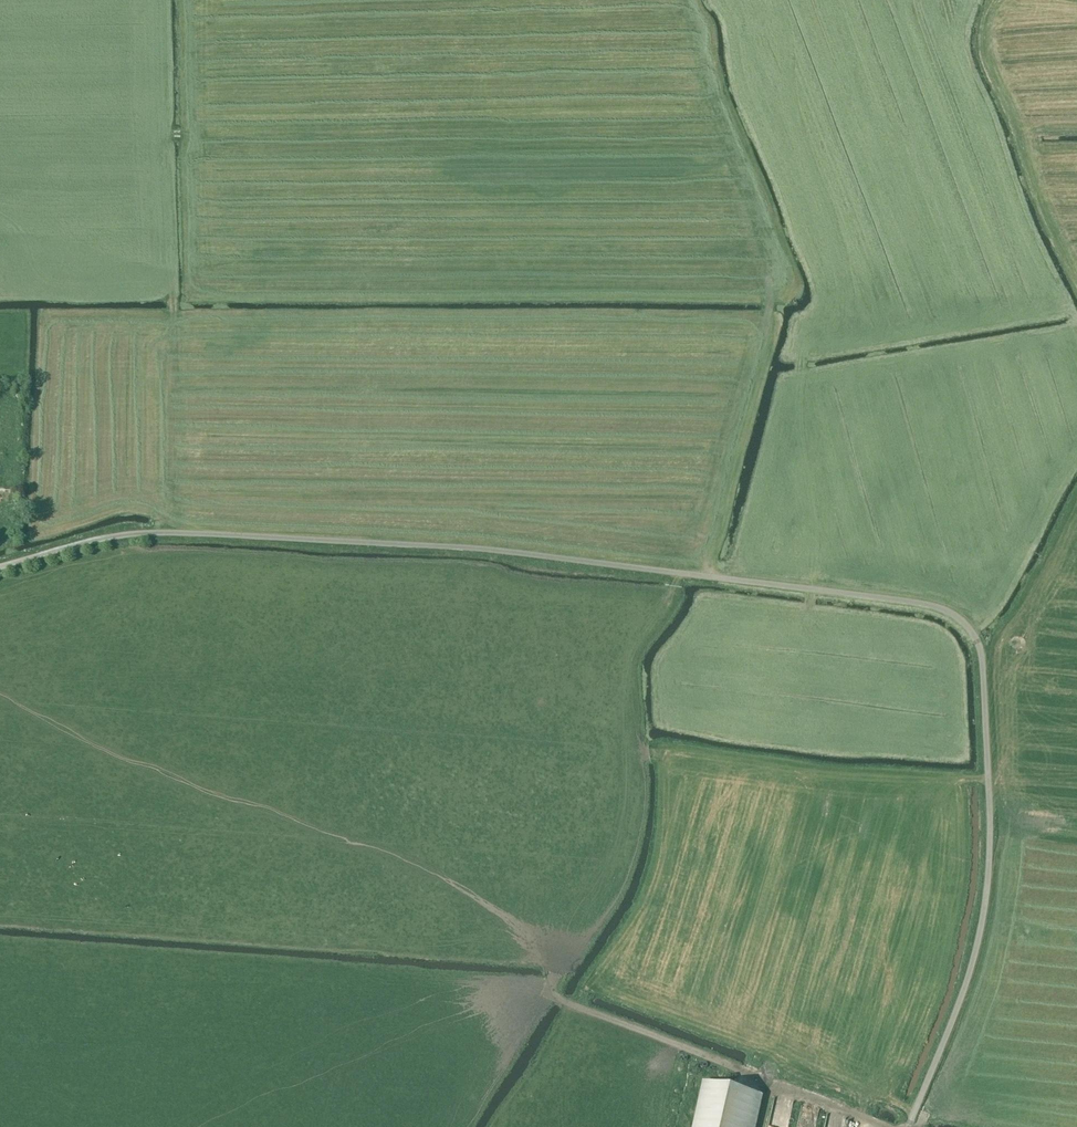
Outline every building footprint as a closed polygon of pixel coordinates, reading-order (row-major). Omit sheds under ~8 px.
[(792,1085),(775,1082),(765,1126),(783,1126),(792,1085)] [(763,1096),(704,1083),(695,1126),(757,1126),(763,1096)] [(843,1120),(826,1115),(822,1126),(841,1126),(843,1120)]
